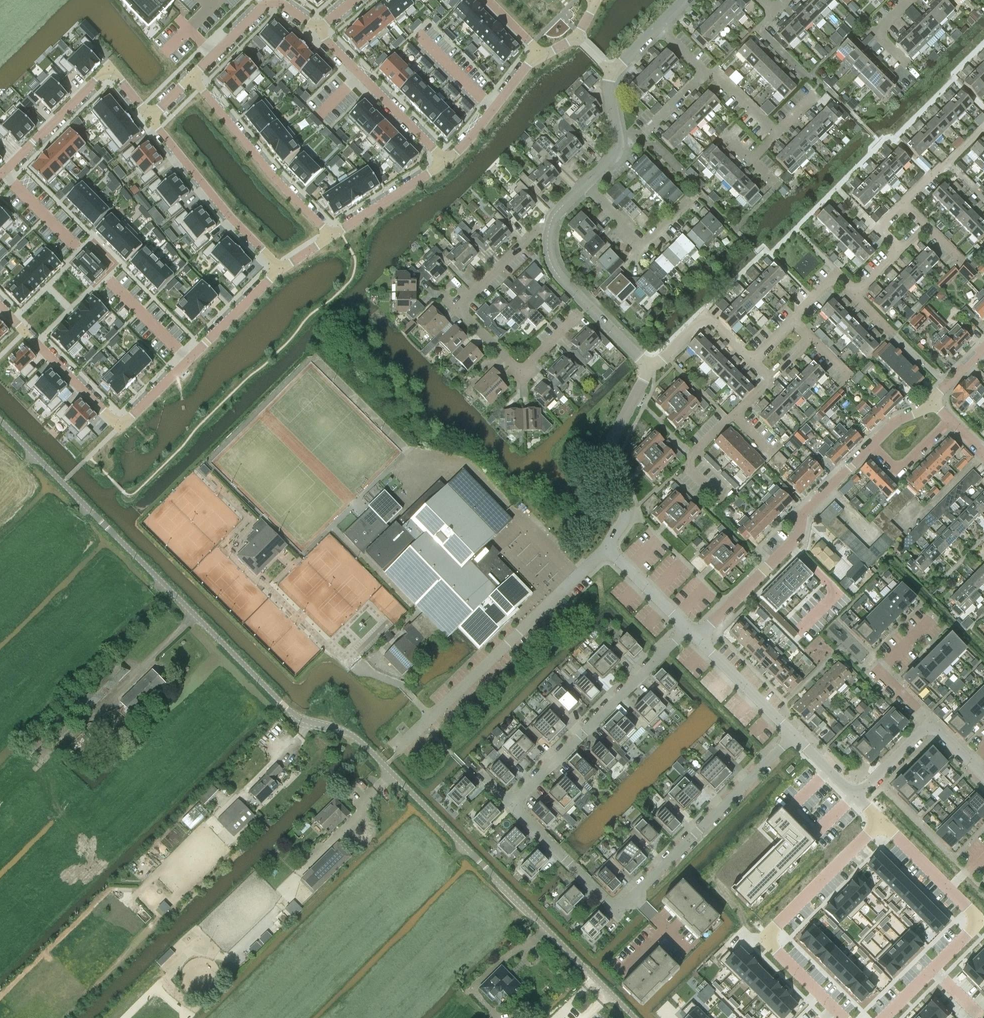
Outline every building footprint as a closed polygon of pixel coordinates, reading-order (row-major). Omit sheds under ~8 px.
[(149,30),(172,6),(166,0),(119,0),(149,30)] [(381,4),(395,21),(396,23),(406,15),(405,13),(404,13),(393,0),(386,0),(381,4)] [(404,13),(405,13),(413,6),(414,5),(413,5),(418,0),(393,0),(404,13)] [(453,12),(464,22),(480,6),(476,2),(476,3),(473,0),(465,0),(453,12)] [(741,11),(730,0),(729,0),(724,5),(720,0),(718,3),(734,19),(738,23),(745,15),(741,11)] [(741,11),(749,3),(746,0),(730,0),(741,11)] [(827,8),(819,0),(811,0),(808,4),(819,15),(827,8)] [(954,11),(943,0),(941,0),(938,3),(935,0),(933,0),(930,3),(946,19),(954,11)] [(453,1),(448,5),(452,9),(456,4),(453,1)] [(854,13),(859,9),(857,7),(852,2),(847,7),(854,13)] [(727,26),(734,19),(718,3),(715,5),(720,10),(715,15),(727,26)] [(819,15),(808,4),(804,8),(799,3),(795,7),(812,23),(819,15)] [(938,26),(946,19),(930,3),(926,6),(931,11),(927,14),(938,26)] [(380,5),(372,12),(386,29),(386,28),(395,21),(381,4),(380,4),(380,5)] [(480,6),(464,22),(474,32),(489,17),(483,10),(480,6)] [(804,31),(812,23),(795,7),(792,11),(796,15),(792,19),(804,31)] [(363,19),(362,20),(378,38),(378,39),(379,40),(389,32),(386,28),(386,29),(372,12),(363,19)] [(938,26),(927,14),(923,18),(919,14),(915,18),(933,37),(941,29),(938,26)] [(719,34),(727,26),(715,15),(709,20),(705,16),(702,18),(719,34)] [(436,17),(432,21),(433,23),(435,25),(440,20),(436,17)] [(489,17),(474,32),(484,42),(484,43),(500,27),(496,23),(489,17)] [(719,34),(702,18),(700,21),(704,25),(700,30),(699,30),(711,42),(712,41),(712,42),(715,41),(718,38),(718,36),(718,35),(719,34)] [(804,31),(792,19),(789,22),(784,18),(780,22),(796,39),(800,42),(808,35),(804,31)] [(912,30),(926,44),(933,37),(915,18),(911,22),(915,26),(912,30)] [(361,19),(352,27),(353,28),(353,27),(369,46),(378,39),(378,38),(362,20),(363,19),(362,19),(361,19)] [(418,20),(413,24),(417,28),(422,23),(418,20)] [(274,21),(258,38),(266,46),(282,30),(275,22),(274,21)] [(789,46),(796,39),(780,22),(776,26),(781,30),(777,35),(789,46)] [(413,24),(409,29),(412,33),(417,28),(413,24)] [(699,30),(700,30),(695,25),(692,28),(697,32),(691,38),(703,50),(711,42),(699,30)] [(344,36),(343,37),(347,43),(349,41),(359,54),(369,46),(353,27),(353,28),(344,35),(344,36)] [(484,42),(480,46),(491,57),(493,55),(492,55),(510,37),(503,31),(504,30),(500,27),(484,43),(484,42)] [(92,28),(86,34),(93,41),(99,35),(92,28)] [(447,29),(443,33),(448,38),(452,34),(447,29)] [(926,44),(912,30),(908,33),(903,29),(899,33),(918,52),(926,44)] [(282,30),(266,46),(273,53),(273,54),(290,37),(289,37),(282,30)] [(910,60),(918,52),(899,33),(896,37),(900,41),(896,45),(910,60)] [(452,34),(448,38),(453,42),(456,39),(452,34)] [(273,53),(273,54),(281,62),(284,59),(284,58),(300,43),(299,42),(292,35),(289,37),(290,37),(273,54),(273,53)] [(401,37),(396,41),(400,45),(405,40),(401,37)] [(510,37),(492,55),(493,55),(503,65),(512,56),(514,57),(518,52),(517,51),(520,48),(510,37)] [(76,55),(92,71),(92,72),(100,64),(99,64),(100,63),(101,63),(90,53),(95,48),(85,38),(80,43),(84,47),(76,55)] [(861,43),(858,40),(853,44),(849,40),(837,52),(845,59),(845,60),(861,43)] [(396,41),(392,46),(395,50),(400,45),(396,41)] [(300,43),(284,58),(284,59),(292,66),(307,50),(308,51),(308,50),(300,42),(299,42),(300,43)] [(746,62),(762,46),(759,43),(755,47),(749,42),(738,54),(746,62)] [(865,55),(861,52),(865,47),(861,43),(845,60),(845,59),(842,62),(850,70),(853,67),(865,55)] [(410,44),(406,48),(411,53),(414,49),(410,44)] [(730,46),(724,51),(728,55),(733,49),(730,46)] [(753,69),(765,57),(760,52),(764,48),(762,46),(746,62),(753,69)] [(414,49),(411,53),(415,57),(419,54),(414,49)] [(307,50),(292,66),(299,74),(315,58),(314,58),(308,51),(307,50)] [(467,50),(464,53),(468,58),(472,54),(467,50)] [(655,54),(671,70),(679,62),(667,50),(661,56),(657,52),(655,54)] [(255,56),(251,51),(247,55),(252,59),(255,56)] [(64,59),(58,64),(69,74),(74,69),(84,80),(84,79),(92,71),(76,55),(75,53),(66,61),(64,59)] [(384,54),(379,58),(383,62),(387,57),(384,54)] [(472,54),(468,58),(473,63),(477,59),(472,54)] [(663,78),(671,70),(655,54),(652,56),(656,61),(651,66),(663,78)] [(234,63),(234,64),(253,83),(261,74),(243,55),(242,55),(242,56),(234,63)] [(394,55),(379,70),(379,71),(386,77),(401,62),(395,55),(394,55)] [(853,67),(860,74),(860,75),(877,59),(873,55),(869,59),(865,55),(853,67)] [(260,61),(255,56),(252,59),(257,64),(260,61)] [(315,58),(299,74),(307,82),(309,80),(324,64),(317,57),(317,56),(316,56),(314,58),(315,58)] [(860,74),(857,77),(865,85),(880,71),(876,66),(882,60),(879,56),(877,59),(860,75),(860,74)] [(761,77),(777,61),(775,58),(771,62),(765,57),(753,69),(761,77)] [(379,58),(374,63),(378,67),(383,62),(379,58)] [(423,58),(420,62),(424,66),(428,63),(423,58)] [(769,84),(781,72),(775,67),(779,63),(777,61),(761,77),(769,84)] [(401,62),(386,77),(393,84),(408,69),(408,68),(401,62)] [(234,63),(224,72),(225,73),(225,72),(244,91),(253,83),(234,64),(234,63)] [(428,63),(424,66),(429,71),(433,68),(428,63)] [(324,64),(309,80),(316,87),(316,88),(332,72),(324,64)] [(482,65),(478,68),(483,73),(487,70),(482,65)] [(655,85),(663,78),(651,66),(646,71),(642,67),(639,69),(655,85)] [(980,68),(975,73),(968,66),(965,69),(983,87),(983,73),(980,68)] [(271,71),(266,67),(262,70),(267,75),(271,71)] [(408,69),(393,84),(399,91),(415,76),(417,74),(410,67),(408,68),(408,69)] [(637,80),(636,81),(648,93),(655,85),(639,69),(637,72),(641,76),(637,80)] [(976,95),(983,87),(965,69),(962,72),(969,79),(964,84),(976,95)] [(48,76),(40,84),(59,103),(67,96),(68,95),(58,85),(63,80),(52,70),(47,75),(48,76)] [(873,93),(892,74),(888,70),(884,75),(880,71),(865,85),(873,93)] [(275,76),(271,71),(267,75),(272,80),(275,76)] [(217,80),(216,81),(223,87),(220,91),(227,100),(231,96),(235,100),(244,91),(225,72),(225,73),(217,81),(217,80)] [(437,72),(433,75),(438,80),(441,76),(437,72)] [(776,92),(792,76),(790,74),(786,78),(781,72),(769,84),(776,92)] [(883,98),(884,98),(890,91),(896,86),(891,82),(896,78),(892,74),(873,93),(880,101),(883,98)] [(415,76),(399,91),(400,91),(406,98),(422,82),(415,76)] [(441,76),(438,80),(442,85),(446,81),(441,76)] [(634,84),(628,89),(635,96),(640,101),(648,93),(636,81),(637,80),(633,76),(629,80),(634,84)] [(792,76),(776,92),(785,100),(797,88),(791,82),(795,78),(792,76)] [(838,81),(833,77),(830,80),(827,77),(823,81),(830,89),(838,81)] [(27,97),(24,100),(32,109),(35,105),(36,107),(41,102),(51,112),(51,111),(59,103),(40,84),(34,78),(26,86),(31,91),(26,96),(27,97)] [(285,87),(281,82),(277,86),(278,86),(281,90),(282,91),(285,87)] [(422,82),(406,98),(413,104),(413,105),(428,89),(422,82)] [(273,91),(276,88),(272,85),(268,89),(271,93),(273,91)] [(450,85),(447,89),(451,94),(455,90),(450,85)] [(896,86),(890,91),(896,97),(901,92),(896,86)] [(278,87),(273,91),(276,95),(281,90),(278,87)] [(290,92),(285,87),(282,91),(287,95),(290,92)] [(413,104),(412,105),(419,112),(420,112),(420,111),(435,96),(436,96),(437,95),(430,87),(428,89),(413,105),(413,104)] [(581,87),(574,94),(579,100),(584,105),(578,110),(592,124),(601,115),(597,111),(601,107),(596,102),(587,93),(581,87)] [(299,89),(295,93),(300,98),(304,94),(299,89)] [(455,90),(451,94),(456,98),(460,95),(455,90)] [(946,94),(965,112),(973,104),(961,92),(956,97),(950,91),(946,94)] [(696,95),(712,112),(720,104),(708,92),(703,97),(698,93),(696,95)] [(958,120),(965,112),(946,94),(943,97),(950,103),(945,108),(958,120)] [(257,95),(252,100),(255,103),(260,99),(257,95)] [(704,119),(712,112),(696,95),(693,98),(698,102),(692,107),(704,119)] [(93,109),(91,111),(99,121),(117,106),(110,97),(110,96),(102,102),(99,98),(91,106),(93,109)] [(435,96),(420,111),(420,112),(426,118),(442,103),(436,96),(435,96)] [(295,98),(292,101),(296,106),(300,102),(295,98)] [(265,99),(244,116),(245,117),(252,126),(271,111),(272,111),(274,110),(265,99)] [(464,99),(460,102),(465,107),(468,104),(464,99)] [(13,106),(5,114),(9,118),(11,119),(11,120),(27,136),(35,128),(25,117),(30,113),(29,112),(32,109),(24,100),(21,103),(20,102),(14,107),(13,106)] [(252,100),(247,104),(250,108),(255,103),(252,100)] [(364,100),(347,118),(354,125),(371,108),(365,101),(364,100)] [(300,102),(296,106),(301,111),(305,107),(300,102)] [(442,103),(426,118),(433,125),(449,109),(442,103)] [(468,104),(465,107),(470,112),(473,108),(468,104)] [(824,111),(820,107),(817,109),(822,113),(833,125),(841,118),(844,121),(848,116),(839,107),(835,111),(830,105),(824,111)] [(117,106),(99,121),(106,130),(125,115),(117,106)] [(958,120),(945,108),(941,112),(934,106),(931,109),(950,128),(958,120)] [(696,127),(704,119),(692,107),(687,113),(683,108),(680,111),(696,127)] [(371,108),(354,125),(361,132),(378,115),(371,108)] [(449,109),(433,125),(440,132),(456,117),(449,110),(449,109)] [(942,135),(950,128),(931,109),(928,112),(934,119),(930,123),(942,135)] [(584,132),(592,124),(578,110),(570,118),(566,114),(561,118),(563,120),(571,127),(575,123),(584,132)] [(271,111),(252,126),(260,135),(277,122),(279,120),(272,111),(271,111)] [(689,134),(696,127),(680,111),(678,113),(682,117),(677,123),(689,134)] [(807,113),(804,116),(812,123),(806,128),(818,140),(826,133),(810,117),(807,113)] [(810,117),(826,133),(833,125),(822,113),(818,117),(817,116),(816,118),(812,114),(810,117)] [(106,130),(104,132),(112,141),(133,124),(133,125),(134,124),(125,114),(125,115),(106,130)] [(312,115),(309,118),(313,123),(317,119),(312,115)] [(378,115),(361,132),(367,138),(385,121),(378,115)] [(456,117),(440,132),(447,139),(446,139),(447,139),(463,123),(462,123),(456,117)] [(3,138),(4,139),(8,134),(18,144),(19,144),(27,136),(11,120),(11,119),(9,118),(1,126),(0,125),(0,140),(3,138)] [(317,119),(313,123),(318,128),(322,124),(317,119)] [(577,134),(571,127),(563,120),(558,125),(559,131),(565,137),(560,142),(574,156),(582,148),(573,138),(577,134)] [(367,138),(365,140),(373,147),(376,144),(391,128),(385,121),(367,138)] [(942,135),(930,123),(926,127),(919,121),(916,124),(935,143),(942,135)] [(277,122),(260,135),(267,144),(268,145),(285,131),(284,130),(277,122)] [(681,142),(689,134),(677,123),(672,128),(667,123),(665,126),(681,142)] [(133,124),(112,141),(120,151),(141,134),(140,134),(133,125),(133,124)] [(927,150),(935,143),(916,124),(912,128),(919,134),(915,138),(927,150)] [(673,150),(681,142),(665,126),(663,128),(667,133),(662,138),(673,150)] [(267,144),(267,145),(275,155),(275,154),(292,140),(292,141),(296,138),(288,127),(284,130),(285,131),(268,145),(267,144)] [(80,128),(76,131),(81,136),(85,133),(80,128)] [(391,128),(376,144),(383,150),(398,135),(391,128)] [(811,148),(818,140),(806,128),(801,134),(797,129),(795,132),(811,148)] [(70,130),(62,138),(78,153),(86,145),(70,129),(70,130)] [(344,135),(339,130),(336,133),(340,138),(344,135)] [(791,143),(807,159),(815,152),(795,132),(792,134),(797,138),(791,143)] [(85,133),(81,136),(86,141),(89,137),(85,133)] [(336,138),(331,134),(328,137),(333,142),(336,138)] [(349,139),(344,135),(340,138),(345,143),(349,139)] [(398,135),(383,150),(389,157),(405,142),(398,135)] [(927,150),(915,138),(911,142),(904,136),(900,140),(919,159),(927,150)] [(967,156),(974,163),(983,153),(983,137),(970,151),(971,151),(967,156)] [(62,138),(55,145),(70,161),(70,160),(78,153),(62,138)] [(341,143),(336,138),(333,142),(337,146),(341,143)] [(560,142),(555,147),(546,138),(541,138),(535,144),(542,151),(543,151),(552,160),(556,156),(565,165),(574,156),(560,142)] [(292,140),(275,154),(283,163),(283,164),(284,163),(289,168),(295,161),(291,157),(299,150),(300,150),(300,149),(292,141),(292,140)] [(389,157),(387,159),(395,166),(397,164),(396,164),(412,149),(405,142),(389,157)] [(133,147),(121,156),(126,162),(130,158),(137,167),(155,152),(148,144),(148,143),(137,152),(133,147)] [(779,147),(800,167),(807,159),(791,143),(786,149),(782,144),(779,147)] [(357,148),(353,144),(349,147),(352,151),(354,152),(357,148)] [(47,152),(47,153),(64,170),(72,162),(70,160),(70,161),(55,145),(47,152)] [(97,145),(93,148),(98,153),(102,150),(97,145)] [(700,157),(698,160),(706,168),(720,154),(721,154),(725,150),(722,147),(718,151),(712,145),(700,157)] [(780,155),(776,159),(787,171),(792,175),(800,167),(779,147),(777,149),(780,152),(779,154),(780,155)] [(884,150),(902,169),(910,161),(898,149),(894,154),(887,147),(884,150)] [(362,153),(357,148),(354,152),(358,157),(362,153)] [(412,149),(396,164),(397,164),(403,171),(419,156),(419,155),(418,155),(412,149)] [(102,150),(98,153),(103,158),(106,154),(102,150)] [(289,168),(288,169),(297,178),(312,162),(304,154),(304,153),(302,154),(299,150),(291,157),(295,161),(289,168)] [(351,155),(347,150),(342,155),(346,160),(351,155)] [(895,176),(902,169),(884,150),(880,154),(887,161),(883,164),(895,176)] [(554,162),(552,160),(543,151),(542,151),(538,155),(542,158),(538,162),(542,166),(537,171),(551,185),(559,176),(550,166),(554,162)] [(47,152),(38,160),(39,161),(39,160),(56,178),(64,170),(47,153),(47,152)] [(155,152),(137,167),(145,175),(140,179),(145,185),(156,176),(152,170),(163,161),(162,161),(155,152)] [(367,153),(363,157),(368,161),(371,158),(367,153)] [(974,164),(981,171),(983,167),(983,153),(974,163),(974,164)] [(726,159),(721,154),(720,154),(706,168),(713,176),(716,173),(732,157),(730,155),(726,159)] [(337,156),(332,161),(335,164),(340,159),(337,156)] [(638,178),(652,164),(653,163),(648,158),(647,159),(644,156),(630,170),(638,178)] [(97,157),(92,161),(96,165),(101,160),(97,157)] [(724,181),(736,169),(731,164),(735,159),(732,157),(716,173),(724,181)] [(32,168),(31,168),(48,186),(56,178),(39,160),(39,161),(32,168)] [(312,162),(297,178),(305,186),(305,187),(323,169),(314,160),(312,162)] [(332,161),(327,165),(331,169),(335,164),(332,161)] [(102,163),(98,167),(103,172),(107,168),(102,163)] [(872,163),(869,165),(887,184),(891,189),(899,181),(895,177),(895,176),(883,164),(878,169),(875,166),(872,163)] [(646,185),(659,172),(661,171),(656,166),(654,167),(652,164),(638,178),(646,185)] [(879,192),(887,184),(869,165),(865,169),(872,176),(867,180),(879,192)] [(86,167),(81,172),(85,176),(90,171),(86,167)] [(359,173),(358,174),(370,192),(379,187),(380,186),(368,168),(367,168),(359,173)] [(356,169),(346,176),(349,180),(361,198),(362,198),(370,192),(358,174),(359,173),(356,169)] [(732,188),(748,172),(745,170),(741,174),(736,169),(724,181),(732,188)] [(542,193),(551,185),(537,171),(528,179),(523,173),(519,177),(529,188),(533,184),(542,193)] [(81,172),(77,177),(80,180),(85,176),(81,172)] [(654,193),(667,180),(669,179),(663,173),(662,175),(659,172),(646,185),(644,187),(652,195),(654,193)] [(739,196),(751,184),(746,179),(750,175),(748,172),(732,188),(739,196)] [(787,172),(780,179),(785,184),(792,177),(787,172)] [(111,173),(107,176),(111,182),(115,179),(111,173)] [(327,176),(323,173),(319,178),(322,181),(327,176)] [(159,179),(148,189),(152,194),(155,192),(162,201),(182,185),(174,176),(175,176),(174,175),(163,184),(159,179)] [(346,175),(338,180),(339,183),(341,185),(340,186),(352,204),(352,205),(362,199),(362,198),(361,198),(349,180),(346,176),(346,175)] [(322,181),(319,178),(314,182),(317,186),(322,181)] [(879,192),(867,180),(863,184),(856,178),(853,181),(872,200),(879,192)] [(115,179),(111,182),(115,187),(119,184),(115,179)] [(662,201),(675,188),(676,187),(671,181),(670,183),(667,180),(654,193),(662,201)] [(751,184),(739,196),(748,204),(752,208),(762,198),(758,193),(759,192),(753,186),(757,182),(755,180),(751,184)] [(513,200),(526,214),(535,205),(526,196),(530,192),(520,181),(516,186),(517,188),(514,191),(518,195),(513,200)] [(864,207),(872,200),(853,181),(850,184),(856,191),(852,195),(864,207)] [(940,204),(959,185),(956,182),(949,189),(944,184),(932,196),(940,204)] [(82,183),(66,199),(67,199),(73,206),(89,190),(82,183)] [(71,183),(66,187),(70,191),(74,186),(71,183)] [(339,183),(329,190),(331,192),(331,191),(343,210),(352,204),(340,186),(341,185),(339,183)] [(182,185),(162,201),(169,209),(166,212),(171,217),(182,208),(178,203),(189,194),(189,193),(189,194),(182,185)] [(615,202),(623,194),(615,185),(607,193),(615,202)] [(948,212),(960,200),(956,195),(963,189),(959,185),(940,204),(948,212)] [(135,186),(129,190),(134,196),(139,192),(135,186)] [(781,189),(778,192),(781,195),(787,190),(784,186),(781,189)] [(66,187),(61,192),(65,195),(70,191),(66,187)] [(308,188),(305,192),(310,197),(313,193),(308,188)] [(675,188),(662,201),(670,209),(685,195),(679,189),(677,190),(675,188)] [(123,189),(119,192),(124,197),(128,194),(123,189)] [(89,190),(73,206),(80,212),(96,197),(95,197),(89,190)] [(322,199),(316,202),(325,211),(329,208),(334,216),(343,210),(331,191),(331,192),(322,197),(322,199)] [(134,197),(139,203),(144,199),(139,193),(134,197)] [(128,194),(124,197),(128,202),(132,199),(128,194)] [(96,197),(80,212),(87,219),(104,202),(97,195),(95,197),(96,197)] [(622,209),(630,201),(626,197),(618,205),(622,209)] [(955,219),(974,201),(971,198),(964,204),(960,200),(948,212),(955,219)] [(509,213),(518,223),(526,214),(513,200),(504,209),(498,203),(494,207),(504,218),(509,213)] [(639,209),(635,205),(630,201),(622,209),(627,214),(630,217),(639,209)] [(963,227),(975,215),(971,211),(978,205),(974,201),(955,219),(963,227)] [(104,202),(87,219),(94,226),(93,226),(94,227),(111,209),(104,202)] [(825,226),(843,207),(840,204),(833,211),(829,206),(817,218),(825,226)] [(2,228),(1,229),(5,232),(14,223),(10,219),(13,215),(5,207),(2,211),(0,209),(0,227),(2,228)] [(142,207),(138,210),(142,215),(146,212),(142,207)] [(832,234),(844,222),(840,218),(847,211),(843,207),(825,226),(832,234)] [(185,212),(174,221),(179,227),(180,226),(187,235),(208,217),(201,209),(201,208),(190,217),(185,212)] [(638,225),(646,216),(642,212),(639,209),(630,217),(634,221),(638,225)] [(717,222),(704,209),(700,212),(701,216),(704,219),(701,223),(716,238),(725,229),(722,227),(717,222)] [(146,212),(142,215),(146,220),(150,217),(146,212)] [(113,213),(95,231),(96,231),(103,238),(121,221),(120,221),(113,213)] [(488,230),(502,244),(511,235),(502,226),(506,222),(497,213),(493,217),(497,221),(488,230)] [(592,222),(591,223),(581,213),(568,226),(583,241),(579,245),(583,250),(588,245),(596,237),(604,230),(595,222),(592,222)] [(165,221),(160,215),(153,220),(159,226),(165,221)] [(983,222),(983,215),(979,219),(975,215),(963,227),(971,235),(983,222)] [(646,216),(638,225),(642,229),(651,221),(646,216)] [(208,217),(187,235),(194,243),(193,244),(197,250),(209,241),(205,235),(216,226),(215,226),(208,217)] [(681,231),(700,250),(704,245),(707,248),(716,238),(701,223),(695,218),(691,221),(691,225),(695,229),(692,232),(686,227),(681,231)] [(121,221),(103,238),(111,246),(130,227),(122,219),(120,221),(121,221)] [(840,242),(859,223),(855,219),(848,226),(844,222),(832,234),(840,242)] [(971,235),(979,243),(983,238),(983,222),(971,235)] [(848,250),(860,237),(855,233),(862,226),(859,223),(840,242),(848,250)] [(130,227),(111,246),(119,254),(134,238),(135,239),(138,235),(130,227)] [(156,229),(152,232),(156,237),(157,237),(160,234),(156,229)] [(485,243),(494,252),(502,244),(488,230),(480,238),(476,234),(472,238),(481,246),(485,243)] [(477,255),(468,246),(473,242),(462,231),(458,235),(460,237),(456,240),(460,244),(455,249),(469,263),(477,255)] [(680,233),(676,236),(680,239),(676,243),(690,258),(697,251),(695,248),(680,233)] [(157,237),(156,237),(161,243),(164,240),(165,239),(160,234),(157,237)] [(18,235),(13,240),(17,243),(21,239),(18,235)] [(855,257),(874,238),(871,235),(864,242),(860,237),(848,250),(855,257)] [(600,241),(596,237),(588,245),(583,250),(592,258),(589,261),(594,266),(597,263),(610,251),(613,248),(605,240),(602,240),(600,241)] [(134,238),(119,254),(126,261),(126,262),(142,246),(135,239),(134,238)] [(212,244),(202,254),(207,259),(210,257),(218,265),(220,263),(219,263),(235,247),(227,239),(228,239),(227,238),(217,248),(212,244)] [(874,238),(855,257),(863,265),(875,253),(870,248),(877,242),(874,238)] [(25,239),(20,244),(24,247),(29,243),(25,239)] [(13,240),(8,245),(12,248),(16,244),(17,243),(13,240)] [(672,247),(669,244),(666,247),(681,262),(683,265),(690,258),(676,243),(672,247)] [(919,258),(931,270),(939,262),(920,243),(916,247),(923,254),(919,258)] [(20,244),(16,249),(19,252),(24,247),(20,244)] [(168,245),(165,248),(169,253),(173,250),(169,244),(168,245)] [(235,247),(219,263),(220,263),(227,271),(243,255),(244,255),(236,246),(235,247)] [(450,254),(446,250),(442,254),(435,246),(431,251),(440,260),(447,267),(451,263),(460,272),(469,263),(455,249),(450,254)] [(662,257),(674,269),(681,262),(666,247),(663,250),(666,253),(662,257)] [(46,248),(35,259),(51,275),(55,271),(54,271),(61,264),(46,248)] [(146,248),(130,263),(131,264),(138,270),(153,255),(147,248),(146,248)] [(86,250),(71,266),(79,274),(80,272),(85,276),(83,278),(90,285),(91,286),(107,271),(86,250)] [(169,253),(173,258),(177,255),(173,250),(169,253)] [(436,264),(440,260),(431,251),(423,258),(428,262),(417,272),(412,267),(406,273),(396,273),(396,293),(416,293),(416,287),(424,279),(427,282),(432,277),(436,281),(445,273),(436,264)] [(624,265),(610,251),(597,263),(611,277),(619,269),(624,265)] [(153,255),(138,270),(144,277),(160,262),(153,255)] [(243,255),(227,271),(235,279),(231,283),(236,288),(246,278),(242,273),(252,263),(251,263),(244,255),(243,255)] [(931,270),(919,258),(915,262),(908,255),(905,258),(923,277),(931,270)] [(667,276),(674,269),(662,257),(658,260),(655,257),(652,260),(667,276)] [(778,284),(785,276),(767,258),(763,262),(769,268),(765,272),(778,284)] [(915,285),(923,277),(905,258),(901,262),(908,269),(904,273),(915,285)] [(0,264),(3,268),(8,263),(5,259),(0,264)] [(35,259),(25,269),(40,285),(47,278),(48,279),(51,275),(35,259)] [(660,283),(667,276),(652,260),(649,264),(652,267),(648,270),(660,283)] [(182,261),(177,266),(180,269),(181,269),(185,264),(182,261)] [(160,262),(144,277),(151,284),(167,269),(160,262)] [(534,281),(541,274),(542,273),(534,264),(517,281),(533,297),(542,289),(534,281)] [(959,273),(969,282),(977,274),(967,264),(959,273)] [(20,265),(10,274),(15,279),(31,295),(35,292),(34,291),(40,285),(25,269),(24,270),(20,265)] [(187,267),(183,271),(186,275),(191,270),(187,267)] [(752,267),(748,271),(751,273),(770,292),(778,284),(765,272),(761,276),(752,267)] [(939,289),(957,272),(954,268),(949,272),(935,285),(939,289)] [(167,269),(151,284),(158,291),(174,276),(174,275),(173,275),(167,269)] [(621,276),(624,273),(619,269),(611,277),(599,288),(604,293),(607,290),(615,299),(613,301),(619,307),(630,296),(636,290),(630,285),(633,282),(633,279),(626,279),(625,280),(621,276)] [(660,283),(648,270),(647,269),(644,272),(647,275),(643,278),(657,292),(663,286),(660,283)] [(900,277),(897,274),(893,270),(890,273),(908,292),(915,285),(904,273),(900,277)] [(748,271),(745,274),(748,277),(754,284),(750,288),(762,300),(770,292),(751,273),(748,271)] [(900,300),(908,292),(890,273),(886,277),(893,284),(888,288),(900,300)] [(207,282),(212,286),(215,283),(210,278),(207,282)] [(646,296),(649,299),(657,292),(643,278),(641,280),(639,279),(633,279),(633,282),(630,285),(636,290),(630,296),(638,305),(646,296)] [(15,279),(4,290),(20,305),(27,298),(27,299),(31,295),(15,279)] [(175,279),(170,284),(174,287),(178,283),(175,279)] [(202,282),(193,290),(209,306),(217,298),(218,297),(202,281),(202,282)] [(528,303),(533,297),(517,281),(508,289),(516,297),(509,305),(508,305),(517,314),(528,303)] [(170,284),(165,289),(169,292),(174,287),(170,284)] [(762,300),(750,288),(746,292),(739,285),(736,289),(755,307),(762,300)] [(900,300),(888,288),(884,292),(878,285),(874,289),(892,307),(900,300)] [(536,311),(544,303),(553,311),(561,303),(545,286),(542,289),(533,297),(528,303),(536,311)] [(747,315),(755,307),(736,289),(732,292),(739,299),(735,303),(747,315)] [(873,303),(884,315),(892,307),(874,289),(871,292),(877,299),(873,303)] [(193,290),(185,299),(200,314),(200,315),(201,315),(210,306),(209,306),(193,290)] [(416,299),(416,293),(396,293),(396,313),(406,313),(412,320),(424,308),(416,299)] [(228,294),(224,299),(228,303),(233,298),(228,294)] [(978,294),(975,298),(980,302),(972,310),(982,320),(983,318),(983,300),(978,294)] [(85,302),(82,306),(98,322),(97,322),(99,324),(110,313),(93,296),(86,303),(85,302)] [(562,300),(567,305),(571,301),(567,296),(562,300)] [(476,315),(500,339),(516,324),(511,319),(517,314),(508,305),(509,305),(500,297),(489,308),(487,305),(481,310),(480,309),(475,315),(476,315)] [(829,320),(847,301),(844,298),(837,305),(833,300),(821,312),(829,320)] [(177,308),(173,312),(182,320),(185,317),(192,323),(200,315),(200,314),(185,299),(177,307),(176,307),(177,308)] [(747,315),(735,303),(731,307),(724,301),(721,303),(740,322),(747,315)] [(836,327),(848,316),(844,311),(850,305),(847,301),(829,320),(836,327)] [(545,319),(536,311),(528,303),(517,314),(511,319),(516,324),(520,328),(528,319),(536,328),(545,319)] [(731,331),(740,322),(721,303),(717,308),(724,314),(719,319),(731,331)] [(79,310),(72,316),(87,332),(97,322),(98,322),(82,306),(78,309),(79,310)] [(965,307),(960,312),(969,321),(974,316),(965,307)] [(124,308),(119,314),(123,318),(128,312),(124,308)] [(435,337),(441,331),(443,329),(441,327),(446,322),(432,308),(417,323),(431,337),(433,335),(435,337)] [(949,333),(944,328),(945,327),(926,308),(922,312),(941,332),(940,332),(959,351),(971,339),(957,325),(949,333)] [(844,335),(862,317),(859,313),(852,320),(848,316),(836,327),(844,335)] [(909,324),(916,331),(926,321),(919,314),(909,324)] [(65,322),(61,326),(77,342),(78,342),(87,332),(72,316),(65,323),(65,322)] [(851,343),(863,331),(859,327),(865,320),(862,317),(844,335),(851,343)] [(417,325),(412,320),(401,331),(406,336),(417,325)] [(6,336),(5,335),(9,331),(0,322),(0,342),(6,336)] [(58,330),(51,337),(68,354),(79,343),(78,342),(77,342),(61,326),(57,329),(58,330)] [(439,342),(451,354),(467,338),(455,326),(439,342)] [(114,328),(109,333),(112,337),(117,332),(114,328)] [(579,336),(593,350),(601,342),(606,347),(610,343),(599,332),(595,336),(586,328),(579,336)] [(701,334),(688,347),(696,355),(708,343),(704,339),(710,332),(707,328),(701,334)] [(859,350),(877,332),(874,329),(867,335),(863,331),(851,343),(859,350)] [(877,332),(859,350),(867,359),(879,347),(874,342),(881,335),(877,332)] [(935,334),(930,339),(932,347),(933,348),(943,358),(947,354),(952,358),(959,351),(940,332),(936,335),(935,334)] [(109,333),(104,338),(108,341),(112,337),(109,333)] [(118,336),(113,341),(116,344),(121,339),(118,336)] [(593,358),(589,354),(593,350),(579,336),(571,343),(579,352),(575,356),(585,366),(593,358)] [(829,350),(832,347),(824,338),(821,341),(829,350)] [(113,341),(108,345),(112,349),(116,344),(113,341)] [(704,363),(722,344),(719,341),(712,347),(708,343),(696,355),(704,363)] [(887,366),(900,353),(898,351),(897,352),(890,345),(888,347),(884,343),(872,355),(876,360),(878,358),(887,366)] [(136,347),(128,356),(143,371),(152,363),(152,362),(146,356),(149,352),(141,344),(137,347),(136,347)] [(460,347),(451,355),(467,371),(483,356),(471,344),(464,351),(460,347)] [(711,370),(723,358),(719,354),(726,348),(722,344),(704,363),(711,370)] [(15,357),(9,363),(20,374),(25,379),(34,369),(29,364),(36,358),(25,347),(21,352),(20,350),(14,356),(15,357)] [(829,350),(837,357),(840,354),(832,347),(829,350)] [(93,349),(88,353),(92,357),(97,352),(93,349)] [(88,353),(84,358),(87,362),(92,357),(88,353)] [(100,353),(96,357),(99,361),(104,356),(101,353),(100,353)] [(895,375),(907,363),(900,356),(902,354),(900,353),(887,366),(895,375)] [(128,356),(119,364),(135,380),(135,379),(143,371),(128,356)] [(585,370),(575,361),(571,365),(563,356),(555,364),(570,379),(575,374),(578,378),(585,370)] [(719,378),(737,359),(734,356),(728,363),(723,358),(711,370),(719,378)] [(805,371),(817,383),(825,375),(806,356),(802,360),(809,367),(805,371)] [(96,357),(91,362),(95,366),(99,361),(96,357)] [(739,374),(735,370),(741,363),(737,359),(719,378),(727,385),(739,374)] [(860,371),(864,375),(873,365),(870,362),(860,371)] [(903,383),(917,369),(915,367),(913,369),(907,363),(895,375),(903,383)] [(111,372),(126,388),(126,389),(136,380),(135,379),(135,380),(119,364),(111,372)] [(566,383),(570,379),(555,364),(548,372),(556,380),(552,384),(555,387),(561,393),(568,386),(566,383)] [(817,383),(805,371),(801,375),(794,368),(791,372),(810,390),(817,383)] [(917,369),(903,383),(912,392),(924,380),(917,373),(919,371),(917,369)] [(36,375),(25,386),(31,391),(33,388),(41,397),(43,395),(59,379),(51,371),(51,370),(41,380),(36,375)] [(102,382),(99,385),(107,394),(111,390),(117,397),(118,396),(126,388),(111,372),(109,370),(100,380),(102,382)] [(493,370),(474,389),(490,405),(507,389),(500,382),(503,379),(493,370)] [(734,393),(753,375),(749,371),(743,378),(739,374),(727,385),(734,393)] [(791,372),(787,375),(794,382),(790,386),(802,398),(805,401),(813,394),(810,390),(791,372)] [(753,375),(734,393),(742,401),(754,389),(750,385),(756,378),(753,375)] [(983,398),(983,397),(983,389),(972,376),(966,383),(964,381),(958,387),(969,398),(976,405),(983,398)] [(19,378),(12,386),(17,391),(24,384),(19,378)] [(59,379),(43,395),(51,403),(46,407),(52,412),(62,402),(57,397),(67,387),(59,379)] [(679,381),(655,405),(669,418),(667,421),(676,430),(699,406),(704,411),(709,406),(692,389),(688,394),(686,392),(688,390),(679,381)] [(561,393),(555,387),(551,391),(542,383),(534,391),(539,396),(535,399),(545,409),(557,398),(559,400),(564,396),(561,393)] [(802,398),(790,386),(786,390),(779,384),(775,387),(794,406),(802,398)] [(834,385),(827,392),(831,396),(838,389),(834,385)] [(879,385),(876,389),(881,394),(885,398),(895,408),(904,400),(894,390),(889,395),(884,390),(879,385)] [(786,413),(794,406),(775,387),(772,391),(779,397),(775,402),(786,413)] [(965,402),(969,398),(958,387),(952,393),(954,395),(952,397),(955,400),(952,404),(962,414),(969,406),(965,402)] [(876,389),(872,392),(877,398),(881,402),(877,406),(887,417),(895,409),(895,408),(885,398),(881,394),(876,389)] [(837,393),(830,400),(835,405),(842,398),(837,393)] [(786,413),(775,402),(770,406),(763,399),(760,403),(779,421),(786,413)] [(65,405),(55,415),(60,421),(61,420),(69,428),(71,426),(88,408),(81,400),(80,400),(70,410),(65,405)] [(839,409),(835,405),(830,400),(825,405),(820,410),(824,415),(830,410),(834,414),(839,409)] [(863,402),(859,406),(864,410),(869,415),(868,415),(879,425),(887,417),(877,406),(872,411),(868,407),(863,402)] [(771,429),(779,421),(760,403),(757,406),(764,413),(759,417),(771,429)] [(864,410),(859,406),(855,409),(865,418),(860,423),(870,433),(879,425),(868,415),(869,415),(864,410)] [(523,430),(522,410),(505,411),(501,407),(492,416),(496,420),(505,420),(506,431),(523,430)] [(88,408),(71,426),(79,434),(76,437),(81,442),(92,432),(87,427),(97,417),(97,416),(96,416),(88,408)] [(522,410),(523,430),(523,431),(540,431),(544,435),(552,427),(541,416),(540,416),(539,409),(522,410)] [(816,417),(820,421),(825,416),(821,411),(816,417)] [(837,428),(856,447),(863,441),(852,430),(848,433),(840,425),(837,428)] [(723,452),(740,436),(738,434),(737,435),(730,428),(715,444),(723,452)] [(850,454),(856,447),(837,428),(833,431),(842,440),(839,443),(850,454)] [(655,432),(631,456),(644,470),(642,472),(652,481),(675,458),(680,462),(685,457),(668,441),(663,445),(662,444),(664,441),(655,432)] [(732,461),(748,445),(741,438),(740,436),(723,452),(732,461)] [(794,437),(789,442),(798,451),(803,446),(794,437)] [(850,454),(839,443),(835,447),(826,438),(823,441),(843,461),(850,454)] [(942,446),(953,457),(961,450),(949,438),(942,446)] [(826,444),(817,452),(823,458),(825,456),(836,467),(843,461),(826,444)] [(741,470),(757,453),(755,452),(748,445),(732,461),(741,470)] [(946,464),(953,457),(942,446),(935,453),(946,464)] [(774,456),(783,466),(788,461),(779,452),(774,456)] [(757,453),(741,470),(750,478),(765,463),(758,456),(759,455),(757,453)] [(939,471),(946,464),(935,453),(928,460),(939,471)] [(711,465),(714,462),(707,455),(703,458),(711,465)] [(779,470),(783,466),(774,456),(770,461),(779,470)] [(802,466),(816,479),(823,472),(810,459),(802,466)] [(959,463),(964,467),(968,463),(963,459),(959,463)] [(932,478),(939,471),(928,460),(921,467),(932,478)] [(714,462),(711,465),(718,472),(721,469),(714,462)] [(870,480),(879,471),(870,462),(861,471),(870,480)] [(959,471),(964,467),(959,463),(955,467),(959,471)] [(210,472),(203,465),(198,470),(205,477),(210,472)] [(808,487),(816,479),(802,466),(795,474),(808,487)] [(925,485),(932,478),(921,467),(913,474),(925,485)] [(489,543),(508,524),(512,520),(505,513),(464,470),(445,487),(440,481),(391,529),(365,553),(365,554),(423,613),(410,626),(427,643),(440,631),(447,639),(458,628),(514,575),(496,557),(495,558),(490,553),(495,549),(489,543)] [(865,487),(870,492),(872,489),(876,493),(879,489),(889,480),(879,471),(870,480),(871,481),(865,487)] [(970,483),(972,486),(973,487),(982,478),(975,471),(972,474),(971,479),(970,483)] [(728,483),(731,479),(724,472),(720,475),(728,483)] [(945,477),(949,481),(953,477),(949,473),(945,477)] [(800,495),(808,487),(795,474),(787,481),(800,495)] [(918,493),(925,485),(913,474),(906,481),(909,484),(918,493)] [(855,484),(860,479),(856,476),(855,475),(852,477),(850,480),(851,480),(855,484)] [(945,486),(949,481),(945,477),(941,481),(945,486)] [(970,483),(971,479),(965,478),(962,488),(963,488),(962,492),(964,494),(972,486),(970,483)] [(731,479),(728,483),(735,490),(738,486),(731,479)] [(889,480),(879,489),(889,499),(898,489),(889,480)] [(749,489),(754,484),(751,481),(746,486),(749,489)] [(675,493),(652,516),(661,525),(663,523),(676,537),(700,513),(692,504),(689,506),(688,504),(692,500),(675,483),(670,488),(675,493)] [(838,491),(843,496),(852,488),(847,483),(838,491)] [(768,493),(785,509),(792,502),(789,498),(793,494),(784,484),(780,489),(776,485),(768,493)] [(909,484),(905,488),(914,497),(918,493),(909,484)] [(931,491),(935,496),(939,492),(935,487),(931,491)] [(963,488),(962,488),(956,487),(954,496),(953,501),(955,503),(960,498),(969,508),(965,513),(974,522),(983,513),(969,499),(969,500),(968,499),(967,499),(963,495),(964,494),(962,492),(963,488)] [(741,497),(747,491),(744,488),(738,494),(741,497)] [(901,492),(910,501),(914,497),(905,488),(901,492)] [(365,553),(391,529),(387,525),(403,509),(385,491),(369,507),(370,508),(344,534),(364,555),(365,554),(365,553)] [(931,500),(935,496),(931,491),(926,495),(931,500)] [(983,513),(983,511),(983,498),(978,491),(977,492),(969,499),(983,513)] [(897,496),(906,505),(910,501),(901,492),(897,496)] [(777,517),(785,509),(768,493),(760,500),(764,505),(764,504),(777,517)] [(878,498),(875,494),(869,499),(873,503),(878,498)] [(954,496),(948,495),(945,505),(944,509),(966,530),(974,522),(965,513),(959,518),(950,508),(955,503),(953,501),(954,496)] [(734,504),(739,499),(736,496),(731,501),(734,504)] [(893,500),(902,509),(906,505),(897,496),(893,500)] [(889,504),(898,513),(902,509),(893,500),(889,504)] [(830,506),(839,515),(843,511),(834,502),(830,506)] [(769,525),(777,517),(764,504),(764,505),(757,512),(769,525)] [(885,509),(894,517),(898,513),(889,504),(885,509)] [(944,509),(945,505),(939,504),(936,513),(937,513),(936,517),(938,520),(943,515),(953,525),(948,529),(957,539),(966,530),(944,509)] [(835,519),(836,518),(839,515),(830,506),(826,510),(835,519)] [(729,508),(728,507),(727,507),(726,507),(725,508),(724,508),(723,509),(722,510),(721,512),(721,513),(721,514),(721,515),(721,516),(722,516),(722,517),(723,518),(725,519),(726,519),(726,520),(727,520),(728,520),(729,519),(730,519),(731,518),(732,517),(733,515),(733,514),(733,513),(733,512),(733,511),(732,510),(731,509),(730,508),(729,508)] [(885,509),(881,512),(885,517),(890,521),(894,517),(885,509)] [(831,523),(835,519),(826,510),(822,515),(831,523)] [(762,532),(769,525),(757,512),(749,520),(762,532)] [(881,512),(872,522),(876,526),(885,517),(881,512)] [(937,513),(936,513),(931,513),(928,522),(927,526),(930,528),(938,520),(936,517),(937,513)] [(749,520),(745,515),(737,523),(741,528),(737,532),(746,541),(750,537),(754,540),(762,532),(749,520)] [(827,527),(831,523),(822,515),(818,518),(827,527)] [(885,517),(876,526),(881,531),(885,527),(890,522),(890,521),(885,517)] [(831,531),(840,522),(836,518),(835,519),(831,523),(827,527),(831,531)] [(286,545),(269,527),(261,519),(251,529),(254,531),(246,540),(251,545),(240,556),(257,574),(286,545)] [(928,522),(922,521),(919,530),(920,530),(919,534),(921,537),(930,528),(927,526),(928,522)] [(835,535),(844,526),(840,522),(831,531),(835,535)] [(886,535),(894,526),(890,522),(885,527),(881,531),(885,534),(886,535)] [(722,535),(698,558),(707,567),(710,565),(723,579),(747,555),(738,546),(736,548),(734,546),(739,542),(722,525),(717,530),(722,535)] [(957,539),(948,529),(948,530),(943,525),(935,534),(939,538),(949,547),(957,539)] [(839,540),(848,530),(844,526),(835,535),(839,540)] [(889,539),(898,530),(894,526),(886,535),(889,539)] [(843,544),(852,534),(848,530),(839,540),(843,544)] [(889,539),(894,543),(903,534),(898,530),(889,539)] [(920,530),(919,530),(914,530),(911,540),(912,540),(910,543),(913,545),(921,537),(919,534),(920,530)] [(847,548),(856,539),(852,534),(843,544),(847,548)] [(894,543),(889,539),(886,535),(885,534),(880,539),(890,547),(894,543)] [(912,540),(911,540),(906,538),(903,541),(901,550),(905,554),(913,545),(910,543),(912,540)] [(940,556),(949,547),(939,538),(931,547),(940,556)] [(851,551),(860,543),(856,539),(847,548),(851,551)] [(886,551),(890,547),(880,539),(876,543),(886,551)] [(823,541),(811,553),(830,573),(843,560),(823,541)] [(855,556),(864,547),(860,543),(851,551),(855,556)] [(882,555),(886,551),(876,543),(872,547),(882,555)] [(877,559),(868,550),(864,547),(855,556),(868,568),(877,559)] [(877,559),(882,555),(872,547),(868,550),(877,559)] [(932,565),(940,556),(931,547),(923,555),(932,565)] [(854,568),(846,577),(854,585),(868,571),(866,569),(868,568),(855,556),(853,553),(847,560),(854,568)] [(924,573),(932,565),(923,555),(915,562),(912,559),(907,565),(916,574),(921,570),(924,573)] [(797,560),(788,569),(803,585),(812,576),(797,560)] [(983,565),(975,574),(983,582),(983,565)] [(788,569),(778,578),(794,594),(803,585),(788,569)] [(886,579),(891,574),(888,571),(883,576),(886,579)] [(983,585),(983,582),(975,574),(967,582),(977,592),(983,585)] [(508,618),(532,594),(514,575),(458,628),(461,631),(479,650),(510,620),(508,618)] [(778,578),(769,588),(785,603),(794,594),(778,578)] [(908,607),(916,599),(899,582),(891,590),(908,607)] [(981,596),(977,592),(967,582),(958,591),(973,605),(981,596)] [(865,589),(868,592),(873,587),(870,584),(865,589)] [(769,588),(759,598),(762,600),(766,604),(769,607),(772,610),(775,613),(776,613),(785,603),(769,588)] [(900,615),(908,607),(891,590),(884,598),(900,615)] [(964,613),(965,613),(973,605),(958,591),(950,599),(955,604),(951,609),(959,618),(964,613)] [(893,622),(900,615),(884,598),(876,605),(879,609),(879,608),(893,622)] [(852,607),(855,610),(860,605),(857,601),(852,607)] [(885,630),(893,622),(879,608),(879,609),(871,616),(885,630)] [(979,618),(982,614),(978,610),(974,614),(979,618)] [(840,619),(843,622),(848,617),(845,614),(840,619)] [(878,637),(885,630),(871,616),(864,623),(864,624),(878,637)] [(742,621),(729,634),(736,641),(753,625),(746,618),(742,621)] [(864,624),(864,623),(861,620),(851,630),(862,642),(864,640),(871,647),(879,639),(878,637),(864,624)] [(753,625),(736,641),(744,649),(757,636),(756,636),(760,632),(753,625)] [(418,651),(427,643),(410,626),(405,631),(407,634),(384,656),(403,676),(423,656),(418,651)] [(951,635),(943,643),(956,657),(965,648),(951,634),(951,635)] [(627,653),(633,659),(642,651),(626,635),(613,648),(616,652),(622,657),(627,653)] [(757,636),(744,649),(752,656),(765,644),(757,636)] [(595,655),(611,671),(619,662),(613,656),(616,652),(613,648),(608,642),(595,655)] [(943,643),(935,650),(949,664),(956,657),(943,643)] [(760,664),(772,651),(765,644),(752,656),(760,664)] [(935,650),(928,658),(941,672),(949,664),(935,650)] [(767,671),(780,659),(772,651),(760,664),(767,671)] [(602,679),(611,671),(595,655),(582,668),(588,674),(591,677),(595,673),(602,679)] [(108,666),(113,670),(80,703),(88,712),(130,670),(117,657),(108,666)] [(928,658),(920,666),(934,679),(941,672),(928,658)] [(775,679),(787,666),(780,659),(767,671),(775,679)] [(979,662),(976,659),(971,664),(974,667),(979,662)] [(843,683),(844,682),(851,675),(838,662),(831,670),(843,683)] [(983,667),(981,664),(976,669),(979,672),(983,667)] [(782,686),(795,673),(787,666),(775,679),(782,686)] [(913,673),(926,687),(934,679),(920,666),(913,673)] [(155,695),(166,684),(152,670),(120,702),(134,716),(155,695)] [(664,699),(677,686),(661,670),(653,679),(659,685),(655,690),(661,696),(664,699)] [(844,682),(843,683),(831,670),(823,678),(836,690),(839,694),(847,686),(844,682)] [(903,679),(910,686),(908,688),(917,696),(926,687),(913,673),(911,672),(910,673),(903,679)] [(795,673),(782,686),(790,694),(803,681),(795,673)] [(591,702),(599,693),(593,687),(597,682),(591,677),(588,674),(573,688),(580,695),(582,694),(591,702)] [(828,697),(836,690),(823,678),(816,685),(828,697)] [(570,694),(560,684),(545,699),(551,705),(558,711),(562,707),(568,713),(577,704),(568,696),(570,694)] [(821,705),(828,697),(816,685),(808,693),(821,705)] [(940,695),(943,698),(948,693),(944,690),(940,695)] [(657,717),(670,704),(664,699),(661,696),(656,700),(650,693),(641,702),(646,706),(657,717)] [(813,712),(821,705),(808,693),(801,700),(813,712)] [(971,702),(983,714),(983,699),(979,694),(971,702)] [(945,700),(948,703),(953,698),(950,695),(945,700)] [(879,706),(884,701),(881,698),(876,703),(879,706)] [(805,721),(813,712),(801,700),(793,708),(805,721)] [(651,728),(660,720),(657,717),(646,706),(641,702),(633,710),(639,717),(635,721),(641,727),(644,730),(648,726),(651,728)] [(855,710),(860,715),(867,707),(862,702),(855,710)] [(933,702),(927,707),(931,710),(936,705),(933,702)] [(964,709),(977,723),(983,716),(983,714),(971,702),(964,709)] [(557,736),(565,727),(559,721),(563,716),(558,711),(551,705),(538,717),(557,736)] [(899,732),(907,724),(890,707),(882,715),(886,718),(899,732)] [(933,712),(936,715),(941,710),(938,707),(933,712)] [(843,713),(850,721),(855,716),(848,708),(843,713)] [(964,709),(956,717),(970,730),(977,723),(964,709)] [(635,721),(630,715),(625,719),(619,713),(610,721),(623,734),(629,740),(641,727),(635,721)] [(542,738),(548,744),(557,736),(538,717),(526,730),(532,736),(537,742),(542,738)] [(892,740),(899,732),(886,718),(878,726),(892,740)] [(963,740),(970,733),(955,718),(947,726),(955,734),(956,733),(963,740)] [(602,730),(608,736),(604,741),(610,746),(616,752),(629,740),(623,734),(610,721),(602,730)] [(843,728),(839,724),(838,723),(832,730),(837,734),(843,728)] [(525,756),(534,747),(528,740),(532,736),(526,730),(520,724),(507,737),(510,740),(525,756)] [(884,747),(892,740),(878,726),(870,733),(884,747)] [(51,736),(44,728),(23,748),(31,756),(51,736)] [(877,755),(884,747),(870,733),(863,741),(877,755)] [(727,754),(734,760),(743,751),(727,736),(714,749),(719,754),(723,758),(727,754)] [(877,755),(868,746),(863,741),(859,738),(850,748),(853,751),(861,759),(863,757),(870,764),(878,756),(877,755)] [(511,757),(517,764),(525,756),(510,740),(497,753),(500,755),(507,761),(511,757)] [(828,748),(831,751),(836,746),(833,743),(828,748)] [(597,763),(607,773),(622,758),(616,752),(610,746),(606,751),(599,744),(590,753),(599,761),(597,763)] [(844,752),(848,756),(853,751),(849,747),(844,752)] [(941,774),(949,766),(932,749),(924,757),(938,770),(938,771),(941,774)] [(713,756),(704,764),(723,783),(731,774),(725,768),(729,763),(723,758),(719,754),(716,759),(713,756)] [(506,787),(514,778),(508,772),(512,767),(507,761),(500,755),(486,770),(496,780),(497,778),(506,787)] [(597,772),(587,762),(585,763),(577,755),(568,764),(574,770),(570,775),(575,780),(582,786),(587,782),(597,772)] [(930,778),(938,771),(938,770),(924,757),(917,764),(930,778)] [(272,780),(278,774),(283,769),(277,764),(266,775),(267,775),(250,793),(261,804),(278,786),(272,780)] [(723,783),(704,764),(692,777),(691,777),(698,783),(698,784),(703,789),(708,785),(714,791),(723,783)] [(923,786),(930,778),(917,764),(909,772),(923,786)] [(789,774),(794,769),(791,765),(785,771),(789,774)] [(686,771),(673,784),(675,787),(692,803),(700,794),(699,793),(703,789),(698,784),(698,783),(691,777),(692,777),(686,771)] [(915,793),(923,786),(909,772),(902,779),(915,793)] [(961,777),(957,774),(952,779),(955,782),(961,777)] [(459,785),(447,797),(458,808),(461,806),(465,809),(470,804),(466,800),(465,799),(478,786),(472,781),(470,784),(463,777),(457,783),(459,785)] [(572,784),(565,778),(556,786),(575,805),(588,792),(582,786),(575,780),(572,784)] [(915,793),(902,779),(900,778),(892,786),(899,793),(897,795),(908,806),(918,796),(915,793)] [(961,788),(966,783),(963,780),(957,785),(961,788)] [(220,792),(218,791),(223,786),(217,781),(213,785),(212,784),(198,798),(206,806),(220,792)] [(548,795),(549,795),(554,801),(550,806),(559,815),(562,818),(575,805),(556,786),(548,795)] [(676,804),(683,811),(692,803),(675,787),(663,800),(666,803),(672,809),(676,804)] [(940,800),(945,795),(942,792),(937,797),(940,800)] [(983,818),(983,804),(983,801),(977,794),(968,804),(983,819),(983,818)] [(943,803),(947,799),(948,798),(945,795),(940,800),(943,803)] [(349,813),(336,799),(316,819),(328,831),(341,818),(343,819),(349,813)] [(254,815),(239,800),(218,821),(232,836),(254,815)] [(968,804),(965,801),(957,808),(974,825),(981,818),(982,819),(983,819),(968,804)] [(472,822),(484,833),(492,825),(490,824),(503,811),(498,806),(495,809),(488,802),(482,808),(484,810),(472,822)] [(208,813),(199,803),(182,821),(191,830),(208,813)] [(538,822),(545,829),(559,815),(550,806),(546,810),(539,803),(531,812),(539,821),(538,822)] [(672,809),(666,803),(652,817),(662,827),(663,826),(672,834),(680,825),(674,819),(678,814),(672,809)] [(966,833),(974,825),(957,808),(949,816),(966,833)] [(734,886),(731,890),(749,909),(814,844),(781,810),(765,826),(783,844),(734,893),(732,890),(735,887),(734,886)] [(922,810),(917,815),(920,818),(925,813),(922,810)] [(922,820),(925,823),(930,818),(927,815),(922,820)] [(642,838),(649,845),(658,836),(649,828),(651,826),(641,816),(631,826),(633,829),(629,834),(632,837),(639,843),(642,838)] [(959,841),(966,833),(949,816),(942,824),(945,827),(959,841)] [(509,835),(497,847),(509,858),(512,855),(516,859),(521,854),(517,850),(515,849),(528,836),(523,831),(520,834),(513,827),(507,833),(509,835)] [(951,848),(959,841),(945,827),(937,835),(951,848)] [(619,849),(638,868),(646,859),(640,853),(644,848),(639,843),(632,837),(619,849)] [(332,846),(311,867),(301,876),(315,889),(351,854),(338,841),(332,846)] [(531,857),(519,869),(531,881),(539,873),(538,871),(550,859),(545,854),(542,856),(536,849),(530,855),(531,857)] [(623,870),(629,876),(638,868),(619,849),(607,862),(619,874),(623,870)] [(870,863),(867,866),(874,873),(887,860),(880,853),(875,859),(874,858),(870,862),(870,863)] [(887,860),(874,873),(881,880),(894,867),(887,860)] [(604,885),(612,894),(621,885),(614,878),(619,874),(607,862),(592,876),(602,886),(604,885)] [(894,867),(881,880),(888,887),(900,874),(894,867)] [(900,874),(888,887),(895,894),(907,881),(900,874)] [(856,879),(848,887),(863,901),(870,893),(856,879)] [(662,901),(700,938),(719,918),(682,881),(662,901)] [(907,881),(895,894),(901,900),(914,888),(907,881)] [(567,893),(555,905),(567,917),(575,909),(574,907),(586,895),(581,890),(578,892),(572,885),(566,891),(567,893)] [(848,887),(840,895),(858,912),(866,904),(863,901),(848,887)] [(914,888),(901,900),(908,907),(921,895),(914,888)] [(840,895),(832,903),(846,917),(850,920),(858,912),(840,895)] [(921,895),(908,907),(915,914),(928,901),(921,895)] [(285,909),(294,918),(307,905),(298,896),(285,909)] [(928,901),(915,914),(922,921),(935,908),(928,901)] [(832,903),(825,910),(839,924),(846,917),(832,903)] [(935,908),(922,921),(929,928),(942,915),(935,908)] [(592,918),(580,930),(592,942),(600,934),(599,932),(611,920),(606,915),(603,917),(597,910),(591,916),(592,918)] [(942,915),(929,928),(936,935),(939,931),(940,932),(944,928),(943,927),(948,922),(942,915)] [(804,935),(799,941),(807,949),(821,934),(813,927),(809,931),(808,930),(803,934),(804,935)] [(909,932),(901,939),(915,954),(923,946),(909,932)] [(821,934),(807,949),(814,956),(829,942),(821,934)] [(901,939),(893,947),(907,962),(915,954),(901,939)] [(829,942),(814,957),(822,964),(836,950),(829,942)] [(890,943),(882,951),(899,969),(907,962),(893,947),(890,943)] [(641,1005),(678,968),(658,948),(621,986),(641,1005)] [(729,951),(719,961),(732,974),(749,957),(740,948),(733,955),(729,951)] [(836,950),(822,964),(830,972),(844,957),(836,950)] [(882,951),(874,959),(892,977),(899,969),(882,951)] [(971,963),(983,976),(983,960),(979,955),(971,963)] [(749,957),(732,974),(740,982),(742,980),(757,965),(749,957)] [(844,957),(830,972),(837,980),(852,965),(844,957)] [(962,972),(981,990),(983,987),(983,976),(971,963),(962,972)] [(757,965),(742,980),(750,988),(765,973),(757,965)] [(852,965),(837,980),(845,987),(860,973),(852,965)] [(498,985),(510,997),(520,987),(502,968),(482,988),(489,995),(498,985)] [(765,973),(750,988),(757,996),(773,981),(765,973)] [(860,973),(845,987),(853,995),(867,981),(860,973)] [(960,983),(965,979),(966,978),(962,973),(961,974),(956,979),(960,983)] [(773,981),(757,996),(765,1004),(780,989),(773,981)] [(867,981),(853,995),(861,1003),(866,997),(867,998),(871,994),(870,993),(875,988),(867,981)] [(780,989),(765,1004),(763,1006),(772,1014),(789,997),(780,989)] [(772,1014),(776,1017),(793,1017),(794,1017),(790,1013),(797,1006),(789,997),(772,1014)] [(926,1008),(936,1017),(953,1017),(954,1017),(935,999),(926,1008)] [(686,1017),(703,1017),(705,1016),(691,1002),(682,1012),(687,1017),(686,1017)] [(918,1016),(920,1017),(936,1017),(926,1008),(918,1016)]
